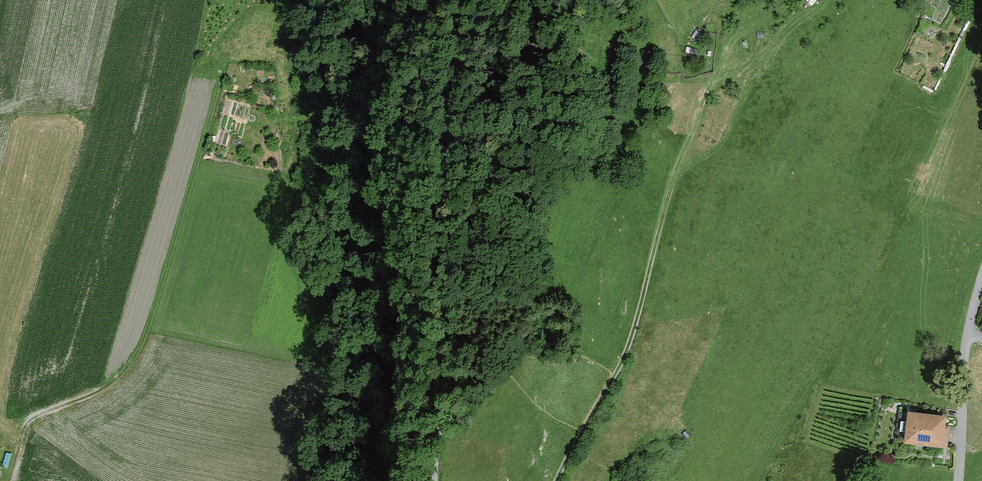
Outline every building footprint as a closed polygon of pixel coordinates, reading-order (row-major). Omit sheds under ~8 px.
[(951,417),(910,412),(906,443),(947,448),(951,417)]
